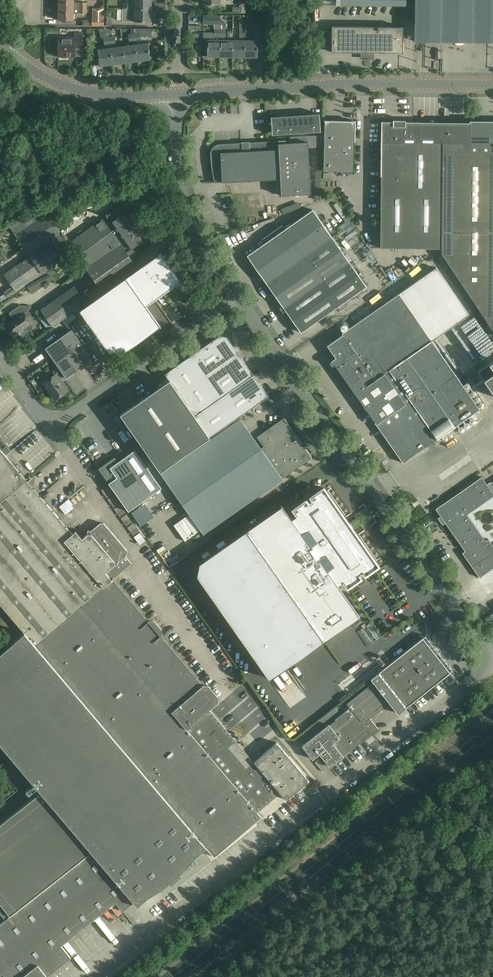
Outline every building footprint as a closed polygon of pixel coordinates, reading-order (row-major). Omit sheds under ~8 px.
[(73,0),(59,0),(59,8),(87,8),(87,2),(73,2),(73,0)] [(130,3),(130,9),(151,9),(151,0),(135,0),(135,3),(130,3)] [(416,42),(492,42),(492,0),(416,0),(416,42)] [(87,13),(87,8),(59,8),(59,20),(73,21),(73,14),(79,14),(79,13),(87,13)] [(91,26),(104,26),(104,8),(92,8),(92,19),(91,19),(91,26)] [(151,22),(151,9),(130,9),(124,8),(122,8),(122,21),(151,22)] [(203,25),(219,25),(219,16),(203,16),(203,25)] [(246,24),(246,29),(245,57),(258,57),(258,40),(250,40),(251,24),(246,24)] [(332,26),(332,52),(403,52),(403,27),(332,26)] [(148,43),(140,44),(140,36),(152,36),(152,29),(133,28),(134,34),(135,41),(135,44),(137,61),(150,59),(148,43)] [(208,56),(220,56),(221,29),(214,29),(214,40),(208,40),(208,56)] [(221,29),(220,56),(233,56),(233,40),(226,40),(226,29),(221,29)] [(233,56),(245,57),(246,29),(240,29),(239,40),(233,40),(233,56)] [(67,58),(67,56),(75,56),(75,48),(82,48),(82,33),(75,33),(75,38),(59,38),(58,56),(61,56),(61,58),(67,58)] [(100,65),(113,64),(110,48),(110,44),(109,37),(104,38),(105,48),(98,49),(100,65)] [(123,46),(125,62),(137,61),(135,44),(123,46)] [(113,64),(125,62),(123,46),(110,48),(113,64)] [(319,113),(271,117),(272,134),(320,131),(319,113)] [(380,247),(434,248),(434,121),(406,121),(406,120),(393,119),(393,121),(382,121),(380,247)] [(323,171),(353,172),(355,121),(325,120),(324,141),(323,171)] [(434,121),(434,248),(441,248),(441,253),(492,331),(492,121),(470,121),(470,122),(434,121)] [(311,194),(309,148),(323,148),(322,135),(288,136),(288,140),(219,144),(216,145),(213,147),(211,150),(210,153),(210,159),(211,167),(212,173),(214,182),(280,179),(281,195),(311,194)] [(301,332),(366,286),(312,209),(247,255),(301,332)] [(4,274),(12,286),(16,291),(73,251),(68,243),(45,210),(27,214),(28,215),(10,228),(30,256),(4,274)] [(102,218),(76,237),(68,243),(73,251),(102,292),(137,268),(130,258),(136,254),(131,248),(144,239),(125,212),(112,221),(117,228),(112,231),(102,218)] [(145,305),(180,280),(160,252),(78,309),(108,351),(121,352),(159,325),(145,305)] [(416,270),(419,274),(432,264),(429,260),(416,270)] [(343,334),(327,345),(336,357),(330,361),(330,363),(332,365),(333,366),(335,365),(403,462),(425,447),(416,434),(423,429),(420,424),(424,421),(437,439),(479,409),(431,341),(469,314),(436,267),(342,333),(343,334)] [(10,295),(16,291),(12,286),(7,290),(10,295)] [(53,326),(86,303),(74,286),(41,309),(53,326)] [(20,306),(10,313),(11,315),(13,314),(16,318),(7,324),(14,335),(25,328),(26,330),(29,331),(32,328),(33,326),(28,318),(31,316),(25,306),(20,306)] [(93,359),(72,329),(45,348),(66,378),(93,359)] [(472,355),(488,344),(479,331),(463,341),(472,355)] [(205,376),(238,352),(229,340),(228,340),(226,337),(220,336),(216,338),(215,338),(190,356),(205,376)] [(218,395),(252,372),(238,352),(205,376),(218,395)] [(218,395),(205,376),(190,356),(165,374),(169,380),(191,411),(193,413),(218,395)] [(492,392),(492,360),(478,370),(492,392)] [(68,391),(60,379),(64,377),(58,368),(53,371),(55,375),(44,383),(55,399),(68,391)] [(193,413),(210,437),(268,396),(252,372),(218,395),(193,413)] [(191,411),(169,380),(120,415),(161,472),(210,437),(193,413),(191,411)] [(161,474),(203,534),(312,458),(284,417),(257,436),(263,446),(260,448),(240,419),(161,474)] [(24,633),(35,646),(113,580),(132,564),(125,556),(127,554),(127,551),(104,523),(100,523),(91,530),(88,530),(87,534),(79,541),(0,448),(0,605),(24,633)] [(118,461),(115,457),(98,468),(128,511),(161,488),(134,450),(118,461)] [(492,568),(492,545),(488,539),(486,541),(467,514),(492,496),(492,483),(492,482),(490,481),(487,484),(482,476),(444,503),(443,503),(435,509),(465,551),(462,553),(480,577),(492,568)] [(378,565),(324,487),(311,496),(313,499),(308,503),(306,500),(293,509),(297,515),(291,519),(281,504),(280,505),(281,506),(199,563),(197,575),(270,678),(358,616),(359,617),(360,616),(337,585),(343,580),(348,586),(360,577),(358,574),(363,571),(365,574),(378,565)] [(64,493),(55,503),(61,508),(70,498),(64,493)] [(182,520),(178,522),(182,531),(187,529),(182,520)] [(202,686),(113,580),(35,646),(206,847),(214,857),(261,816),(257,812),(279,793),(286,800),(308,781),(276,743),(253,762),(209,710),(218,702),(218,697),(208,685),(203,684),(202,686)] [(226,617),(221,620),(227,632),(232,629),(226,617)] [(91,851),(134,901),(137,905),(206,847),(35,646),(24,633),(0,654),(0,743),(91,851)] [(372,681),(373,682),(389,702),(399,715),(407,709),(406,707),(449,672),(422,638),(378,673),(380,674),(372,681)] [(347,703),(350,707),(302,745),(313,759),(319,754),(330,767),(378,729),(370,718),(389,702),(373,682),(347,703)] [(292,731),(298,720),(288,715),(282,726),(292,731)] [(134,901),(91,851),(0,923),(0,976),(45,976),(71,957),(61,944),(115,902),(122,910),(134,901)]
